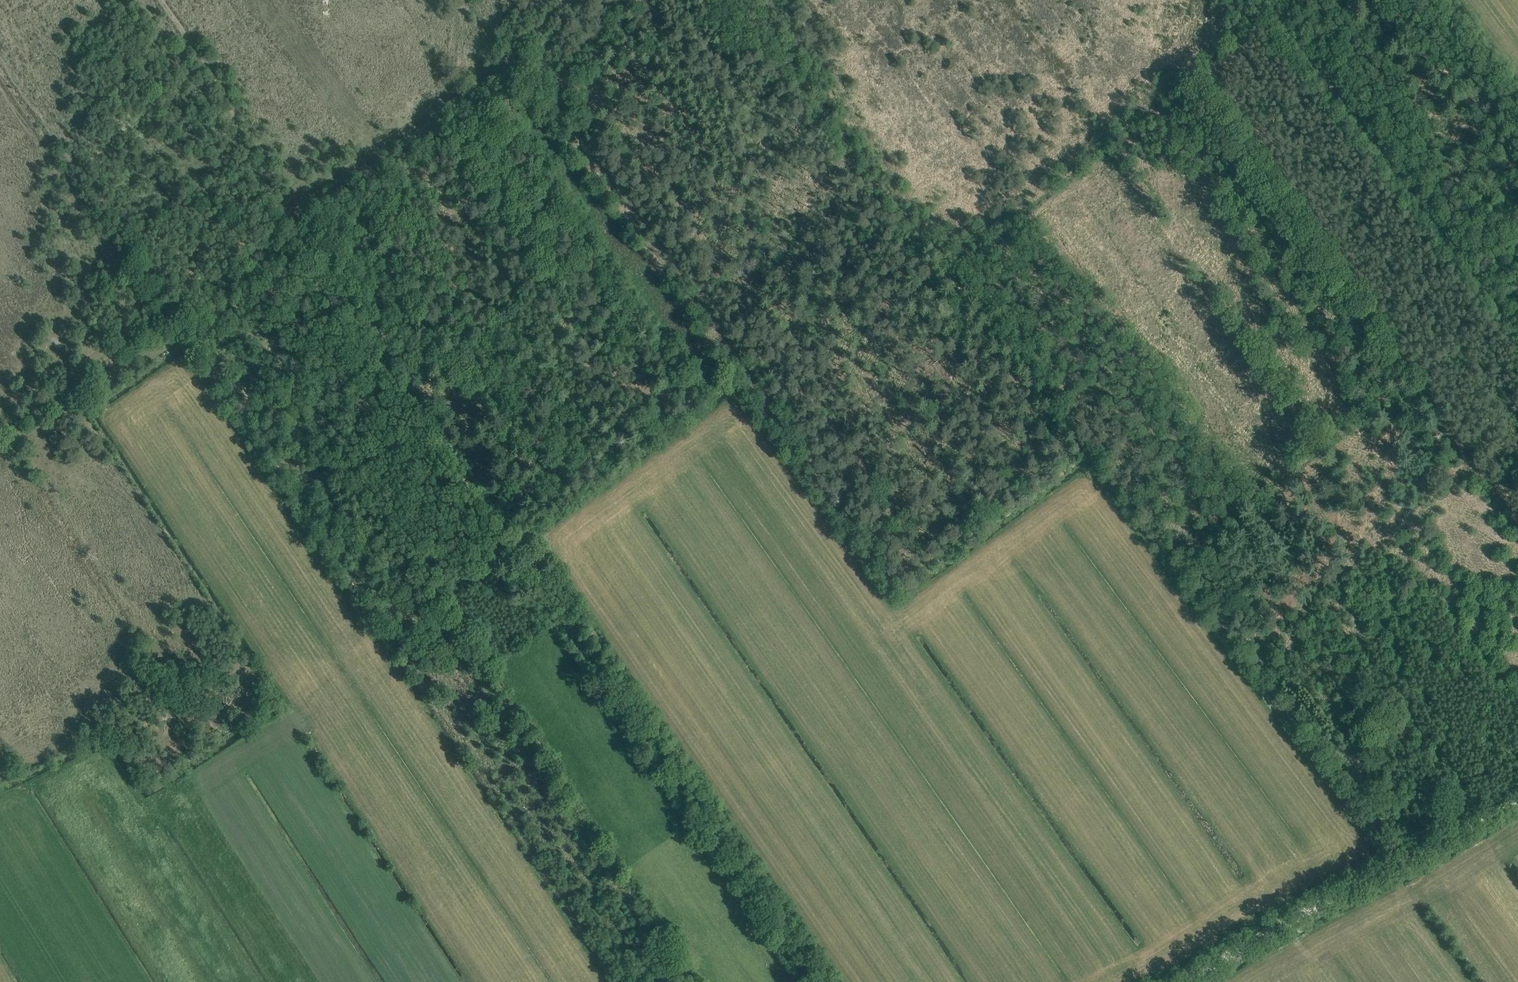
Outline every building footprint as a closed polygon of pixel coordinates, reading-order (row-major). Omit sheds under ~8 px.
[(54,445),(64,441),(60,432),(50,436),(54,445)]
